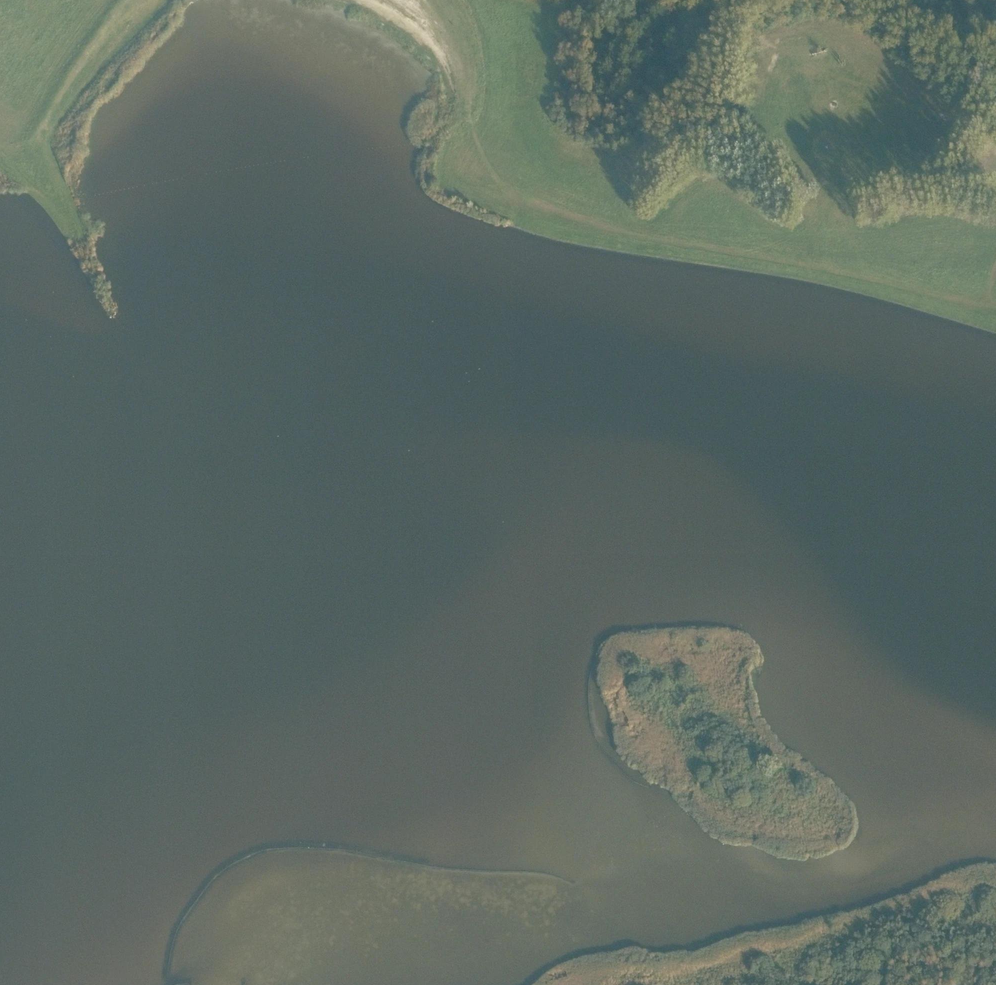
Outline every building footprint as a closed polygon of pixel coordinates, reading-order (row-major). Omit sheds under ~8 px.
[(980,182),(983,174),(972,170),(969,178),(980,182)]
